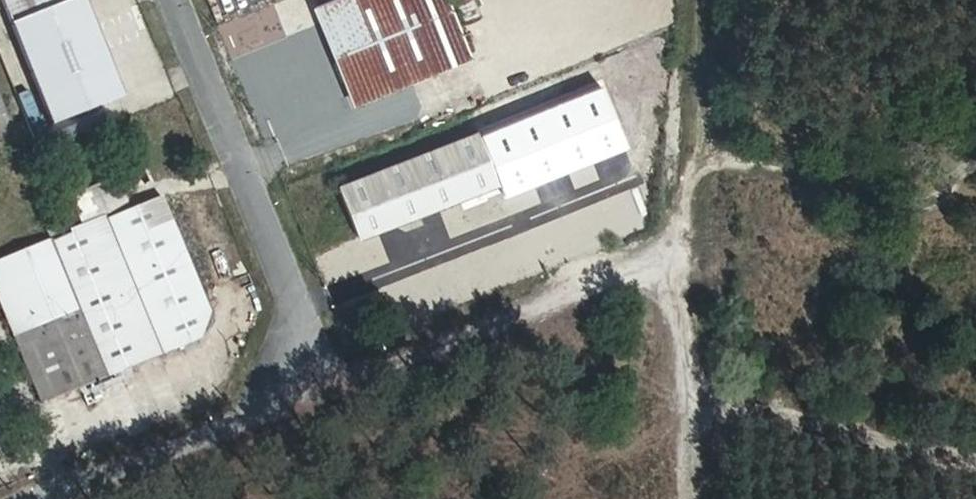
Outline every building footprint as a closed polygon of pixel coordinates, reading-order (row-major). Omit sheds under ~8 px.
[(11,24),(70,0),(2,0),(11,24)] [(448,0),(331,0),(316,6),(355,104),(471,57),(448,0)] [(461,22),(475,15),(467,0),(450,0),(461,22)] [(358,237),(498,183),(478,132),(338,186),(358,237)] [(105,215),(96,192),(75,200),(85,223),(105,215)] [(107,221),(0,263),(0,302),(42,403),(162,355),(107,221)]
